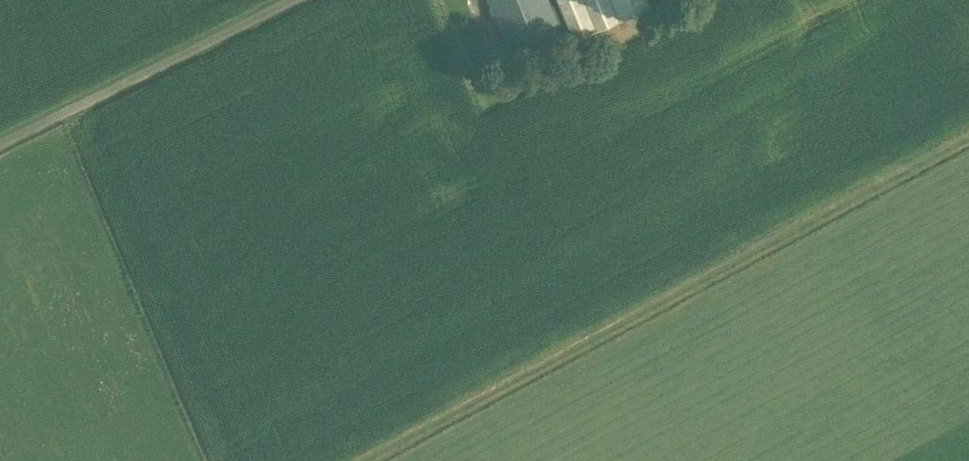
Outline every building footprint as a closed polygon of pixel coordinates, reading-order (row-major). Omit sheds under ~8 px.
[(556,30),(566,25),(558,8),(554,10),(550,0),(489,0),(509,49),(493,56),(503,80),(520,73),(517,65),(563,46),(556,30)] [(574,38),(651,5),(649,0),(558,0),(574,38)]
